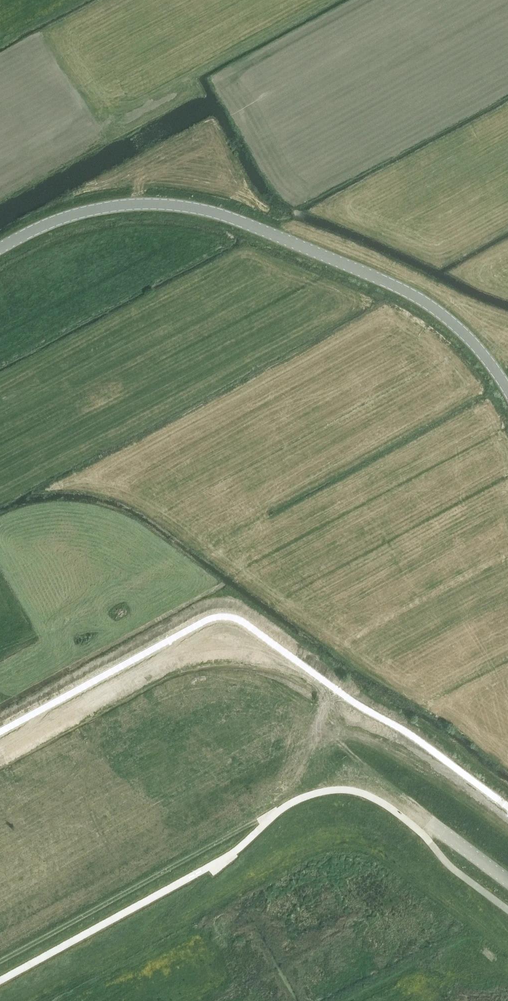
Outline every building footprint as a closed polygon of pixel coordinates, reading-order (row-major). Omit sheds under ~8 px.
[(295,703),(310,690),(304,684),(290,697),(295,703)]
